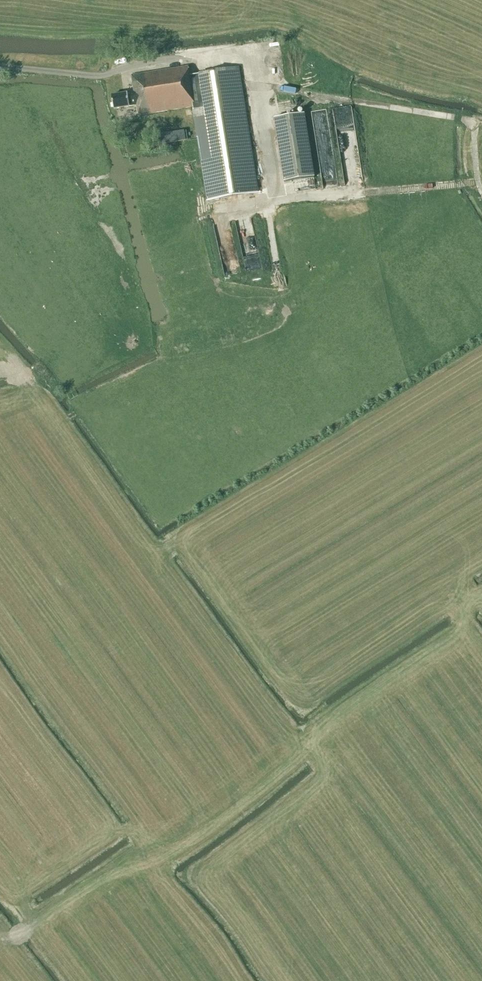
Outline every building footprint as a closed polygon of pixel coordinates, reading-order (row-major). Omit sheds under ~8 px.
[(195,107),(190,75),(189,66),(132,76),(134,92),(112,96),(114,109),(137,106),(138,116),(193,107),(195,107)] [(195,107),(193,107),(208,200),(258,192),(238,68),(190,75),(195,107)] [(283,182),(314,177),(305,114),(274,119),(283,182)] [(162,144),(186,141),(184,131),(160,134),(162,144)]
